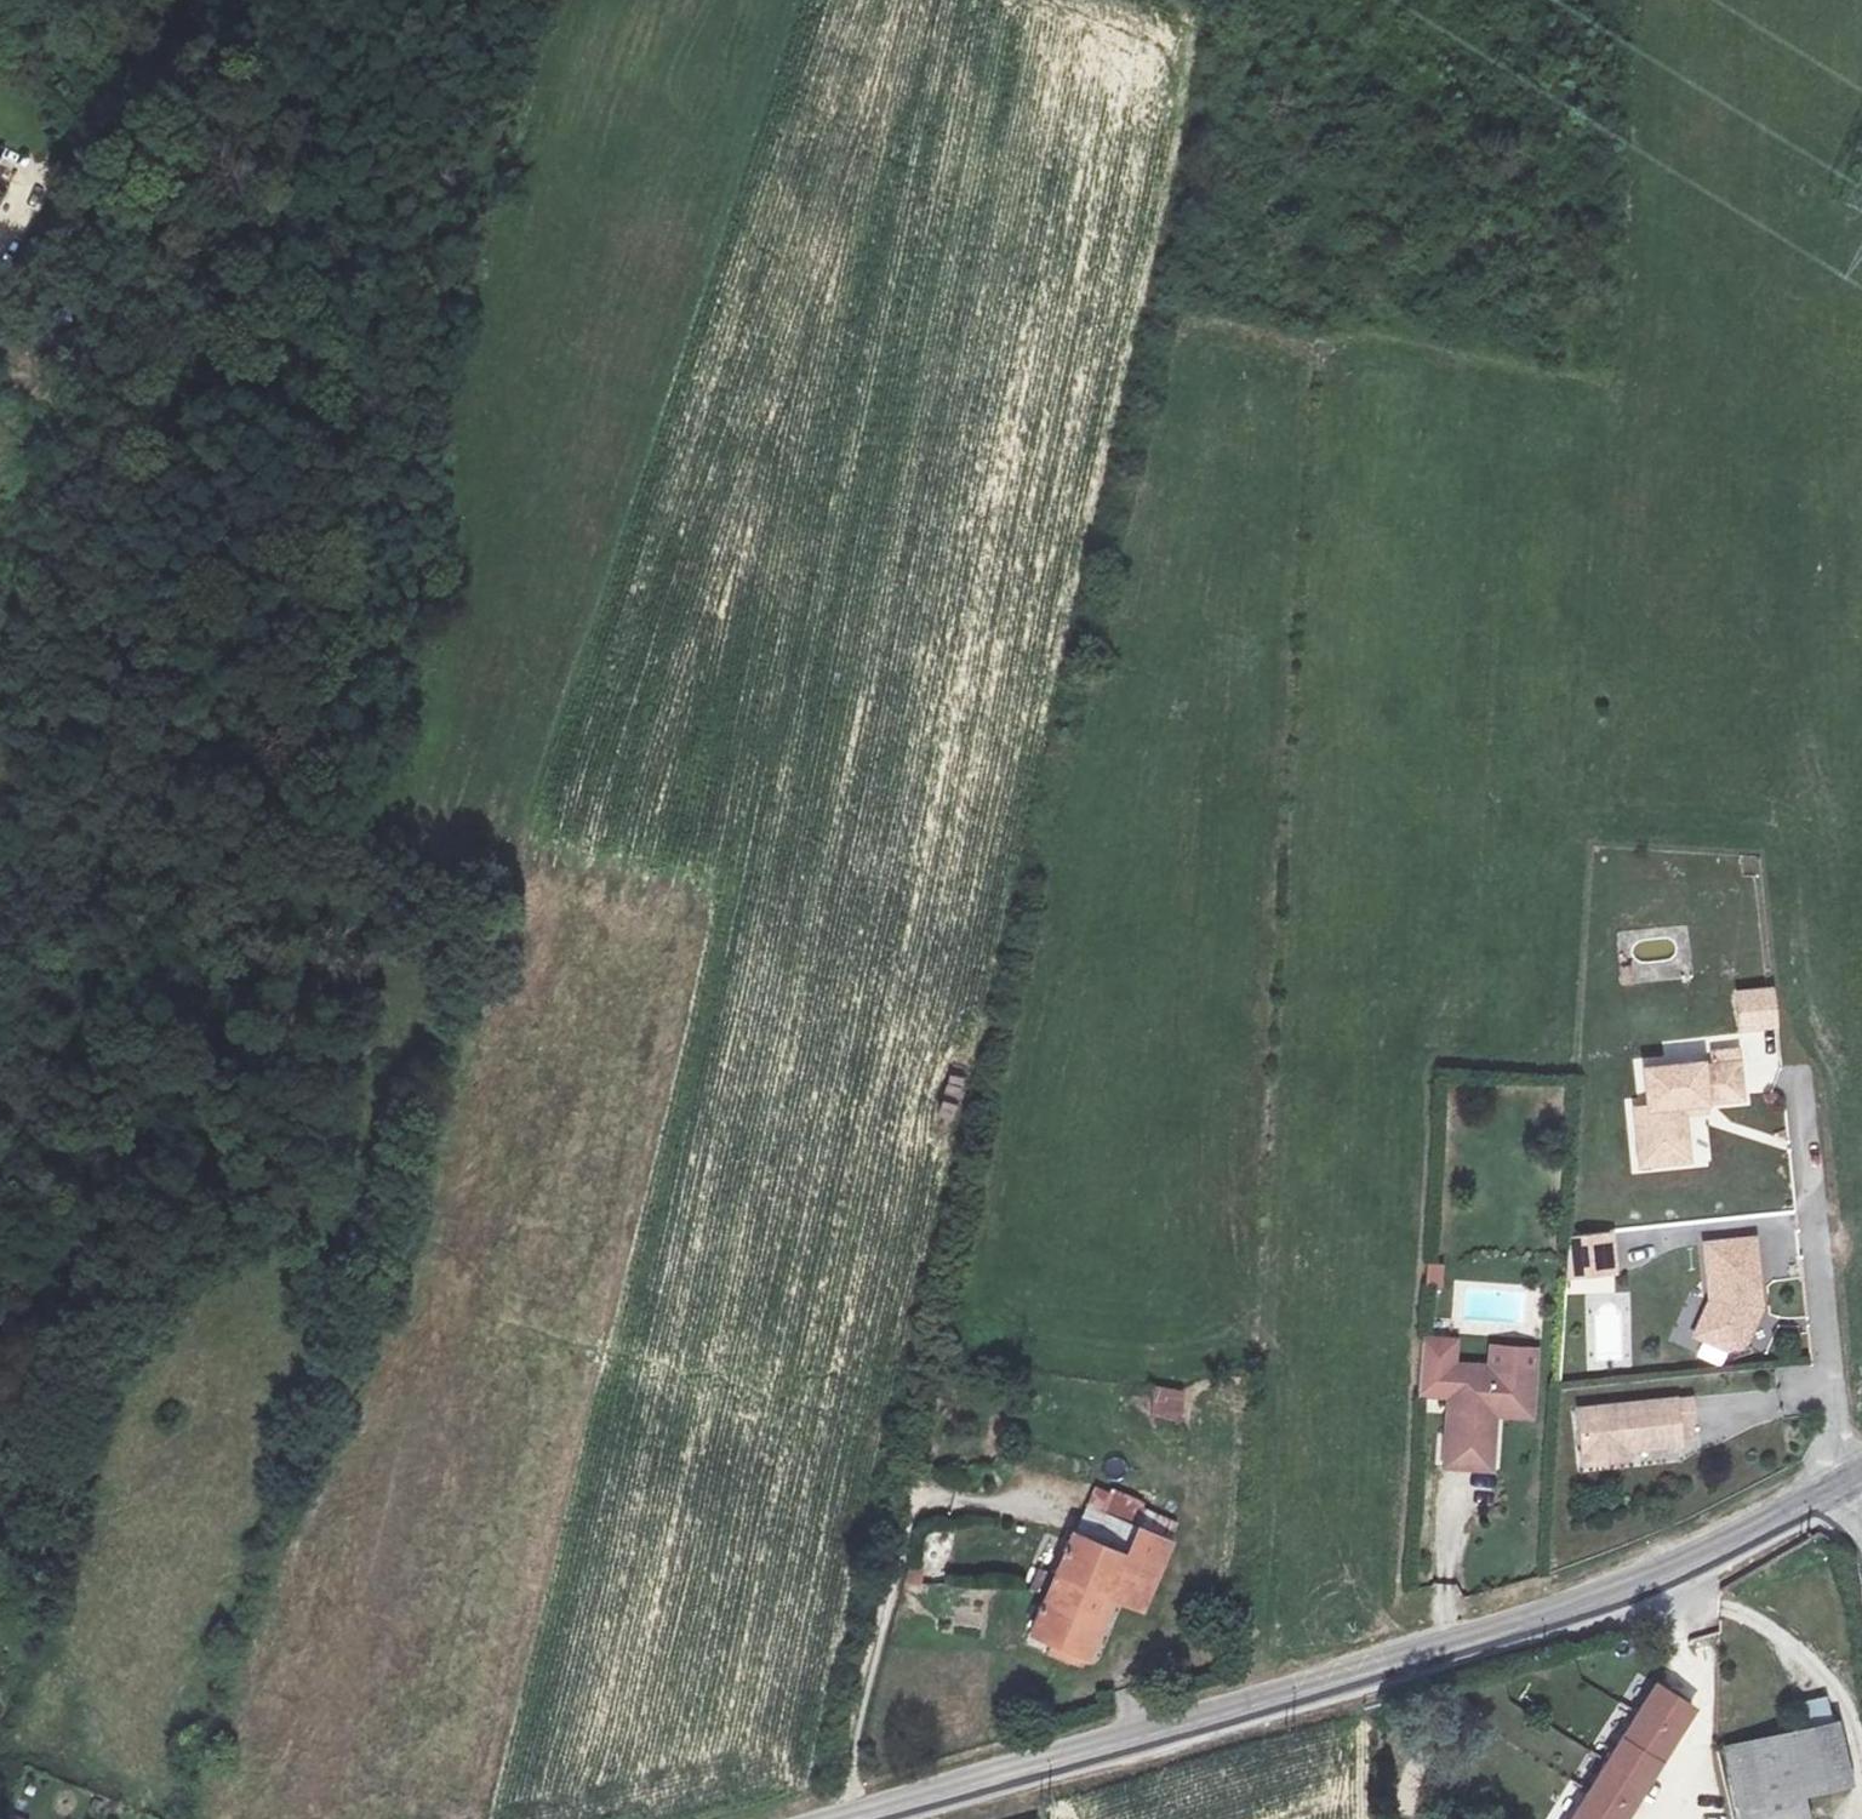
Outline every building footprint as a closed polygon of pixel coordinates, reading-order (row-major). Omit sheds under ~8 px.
[(1738,1033),(1778,1031),(1776,988),(1736,990),(1738,1033)] [(1711,1054),(1653,1061),(1658,1099),(1645,1101),(1649,1132),(1660,1130),(1663,1157),(1692,1153),(1685,1098),(1752,1090),(1748,1054),(1711,1058),(1711,1054)] [(1685,1098),(1692,1153),(1702,1152),(1696,1105),(1753,1098),(1752,1090),(1685,1098)] [(1660,1130),(1649,1132),(1652,1158),(1663,1157),(1660,1130)] [(1565,1236),(1567,1282),(1618,1279),(1616,1233),(1565,1236)] [(1769,1240),(1721,1245),(1727,1302),(1723,1320),(1733,1322),(1729,1341),(1756,1348),(1769,1339),(1776,1307),(1769,1240)] [(1733,1322),(1723,1320),(1719,1340),(1729,1341),(1733,1322)] [(1465,1372),(1460,1473),(1506,1475),(1509,1419),(1509,1413),(1510,1408),(1546,1410),(1548,1376),(1465,1372)] [(1155,1386),(1149,1416),(1180,1421),(1185,1391),(1155,1386)] [(1695,1404),(1599,1414),(1604,1458),(1630,1455),(1631,1465),(1647,1463),(1646,1453),(1700,1448),(1695,1404)] [(1546,1410),(1510,1408),(1509,1419),(1546,1421),(1546,1410)] [(1630,1455),(1604,1458),(1605,1468),(1631,1465),(1630,1455)] [(1085,1538),(1037,1642),(1061,1647),(1058,1656),(1093,1667),(1123,1602),(1156,1614),(1183,1546),(1151,1531),(1138,1555),(1085,1538)] [(949,1561),(950,1537),(925,1536),(924,1560),(949,1561)] [(1574,1818),(1625,1818),(1681,1731),(1669,1722),(1682,1701),(1657,1686),(1574,1818)] [(1832,1722),(1730,1747),(1736,1818),(1807,1818),(1803,1809),(1854,1785),(1832,1722)]
